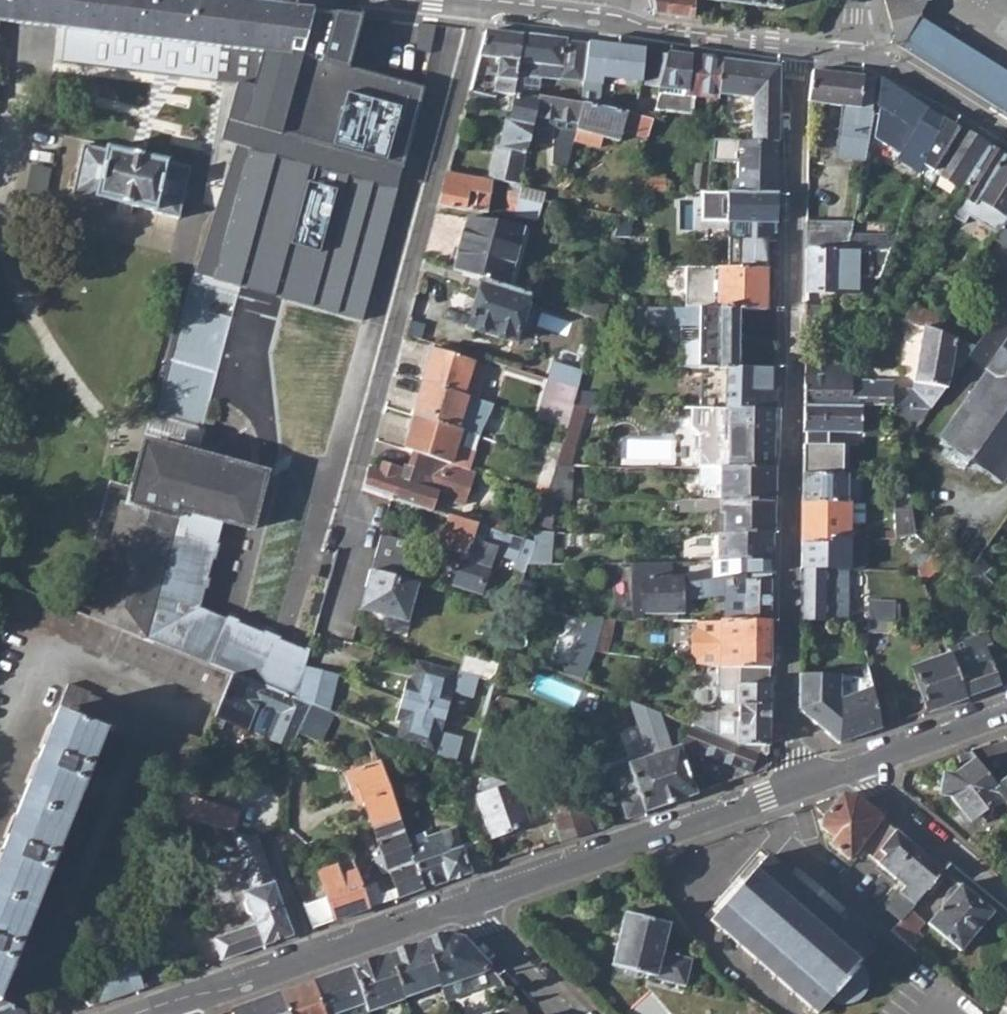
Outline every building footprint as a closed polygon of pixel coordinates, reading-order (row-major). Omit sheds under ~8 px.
[(2,21),(67,28),(64,60),(252,85),(251,89),(236,87),(221,142),(236,147),(193,274),(239,286),(361,323),(423,89),(346,67),(360,15),(314,9),(296,6),(242,0),(0,0),(0,38),(2,21)] [(692,18),(693,0),(651,0),(653,13),(692,18)] [(743,4),(780,9),(781,4),(781,0),(744,0),(743,4)] [(929,0),(886,0),(896,44),(1006,114),(1006,81),(914,23),(929,0)] [(482,92),(489,93),(489,92),(492,93),(493,89),(508,91),(511,77),(517,33),(481,29),(466,90),(482,92)] [(582,41),(517,33),(511,77),(537,81),(538,75),(574,80),(582,41)] [(666,51),(644,49),(639,84),(657,86),(666,51)] [(656,87),(682,90),(682,94),(714,98),(715,93),(719,58),(666,51),(657,86),(656,87)] [(777,142),(779,65),(733,60),(719,58),(715,93),(750,98),(748,141),(754,141),(777,142)] [(874,77),(812,69),(809,102),(840,106),(836,157),(865,160),(874,112),(873,106),(874,77)] [(926,141),(931,144),(940,117),(879,79),(878,106),(879,106),(875,135),(914,160),(926,141)] [(480,102),(482,92),(466,90),(463,99),(480,102)] [(513,92),(508,118),(504,117),(499,144),(490,147),(485,175),(507,179),(518,181),(529,124),(534,96),(513,92)] [(534,96),(529,124),(551,128),(544,164),(564,167),(570,140),(572,130),(579,104),(534,96)] [(579,104),(572,130),(570,140),(595,145),(597,136),(616,140),(620,128),(644,137),(648,120),(632,113),(579,104)] [(933,169),(964,188),(990,147),(940,117),(931,144),(928,148),(934,152),(937,148),(944,153),(933,169)] [(777,189),(777,142),(754,141),(748,141),(718,141),(710,141),(708,157),(738,159),(739,175),(729,174),(729,188),(777,189)] [(148,210),(174,217),(186,167),(163,162),(162,159),(104,146),(103,148),(79,143),(68,191),(96,198),(96,195),(149,208),(148,210)] [(996,231),(1006,214),(1006,158),(990,147),(964,188),(951,214),(964,222),(968,215),(996,231)] [(478,209),(485,175),(445,168),(437,202),(478,209)] [(631,186),(655,186),(658,186),(658,174),(635,173),(631,186)] [(518,181),(507,179),(501,212),(512,214),(518,182),(518,181)] [(544,191),(518,182),(512,214),(535,218),(544,191)] [(654,197),(655,186),(631,186),(629,194),(654,197)] [(725,217),(724,264),(766,264),(767,219),(776,219),(777,189),(729,188),(700,187),(700,216),(725,217)] [(613,231),(631,232),(632,213),(619,210),(613,231)] [(451,267),(503,284),(520,220),(464,211),(451,267)] [(1006,244),(1006,214),(996,231),(993,235),(1006,244)] [(854,220),(807,219),(806,247),(849,248),(852,231),(854,220)] [(849,248),(891,250),(897,233),(852,231),(849,248)] [(881,275),(891,250),(849,248),(806,247),(806,289),(857,290),(858,275),(881,275)] [(465,324),(512,339),(518,322),(525,324),(530,310),(523,307),(528,292),(503,284),(451,267),(421,258),(419,267),(478,287),(465,324)] [(766,264),(724,264),(719,264),(686,264),(686,304),(719,305),(741,305),(751,306),(765,306),(766,264)] [(201,427),(239,286),(193,274),(151,414),(201,427)] [(603,301),(609,302),(611,275),(600,275),(596,289),(589,295),(585,295),(583,301),(603,301)] [(952,420),(951,421),(940,436),(1002,480),(1006,474),(1006,300),(973,346),(969,354),(989,370),(952,420)] [(580,309),(594,314),(599,316),(603,301),(583,301),(580,309)] [(924,326),(932,330),(942,315),(906,301),(899,316),(924,326)] [(700,321),(699,336),(698,336),(682,342),(681,365),(705,365),(725,365),(740,366),(741,305),(719,305),(686,304),(637,302),(637,319),(700,321)] [(765,306),(751,306),(750,321),(775,322),(775,307),(765,306)] [(952,338),(958,323),(942,315),(932,330),(952,338)] [(930,407),(969,354),(973,346),(952,338),(932,330),(924,326),(913,387),(893,388),(893,380),(852,379),(852,382),(835,381),(835,376),(804,375),(804,404),(833,404),(852,405),(862,405),(897,406),(930,407)] [(558,343),(554,359),(580,366),(581,361),(584,351),(558,343)] [(483,364),(429,347),(421,380),(460,392),(465,394),(474,397),(477,385),(483,364)] [(574,386),(580,366),(554,359),(549,378),(574,386)] [(740,366),(725,365),(705,365),(706,372),(699,372),(699,405),(717,405),(724,405),(773,407),(774,367),(740,366)] [(853,370),(804,369),(804,375),(835,376),(835,381),(852,382),(852,379),(853,370)] [(538,416),(563,425),(570,402),(574,386),(549,378),(538,416)] [(421,380),(412,414),(449,426),(456,428),(456,426),(459,416),(468,418),(474,397),(465,394),(460,392),(421,380)] [(553,462),(566,462),(583,403),(570,402),(563,425),(554,458),(553,462)] [(861,430),(862,405),(852,405),(833,404),(804,404),(804,428),(861,430)] [(773,407),(724,405),(717,405),(699,405),(685,405),(685,423),(692,431),(692,464),(722,464),(772,466),(773,407)] [(930,407),(897,406),(897,421),(919,422),(930,407)] [(449,426),(412,414),(402,447),(410,450),(449,462),(466,467),(475,434),(465,431),(458,428),(456,428),(449,426)] [(459,416),(456,426),(456,428),(458,428),(465,431),(465,428),(468,418),(459,416)] [(545,455),(554,458),(563,425),(538,416),(528,450),(545,455)] [(270,472),(143,437),(99,590),(92,615),(147,637),(292,688),(306,650),(201,608),(222,523),(254,529),(270,472)] [(449,462),(410,450),(406,465),(399,466),(378,459),(375,470),(367,467),(362,487),(430,508),(435,493),(460,500),(470,468),(466,467),(449,462)] [(545,455),(537,484),(535,489),(545,492),(553,462),(554,458),(545,455)] [(722,464),(722,498),(772,498),(772,466),(722,464)] [(802,499),(847,500),(847,474),(803,473),(802,499)] [(894,501),(898,501),(910,501),(906,475),(893,475),(894,501)] [(535,528),(548,529),(557,496),(544,496),(535,528)] [(439,497),(436,509),(459,514),(462,502),(439,497)] [(716,531),(771,531),(772,498),(722,498),(681,498),(681,509),(713,510),(713,530),(716,531)] [(801,539),(830,540),(830,536),(850,535),(850,519),(850,500),(847,500),(802,499),(801,539)] [(861,500),(850,500),(850,519),(861,519),(861,500)] [(910,501),(898,501),(902,535),(914,531),(910,501)] [(450,582),(479,590),(491,551),(516,559),(519,550),(528,553),(532,540),(447,513),(438,544),(460,551),(450,582)] [(771,531),(716,531),(716,559),(771,559),(771,531)] [(370,569),(396,575),(402,552),(402,548),(397,547),(399,539),(384,534),(381,542),(377,541),(370,569)] [(801,567),(849,567),(850,535),(830,536),(830,540),(801,539),(801,567)] [(914,553),(923,565),(935,552),(924,541),(914,553)] [(919,569),(923,580),(944,560),(935,552),(923,565),(919,569)] [(989,565),(979,557),(963,578),(980,594),(991,584),(981,574),(989,565)] [(771,571),(771,559),(716,559),(711,559),(711,565),(683,573),(670,573),(670,559),(630,559),(630,616),(645,616),(645,611),(685,610),(685,580),(743,572),(771,571)] [(848,617),(849,567),(801,567),(800,617),(848,617)] [(360,607),(405,620),(416,581),(396,575),(370,569),(360,607)] [(746,618),(770,620),(771,571),(743,572),(685,580),(687,596),(737,589),(740,582),(745,582),(746,618)] [(3,608),(220,697),(230,671),(147,637),(92,615),(87,612),(13,582),(3,608)] [(889,618),(895,618),(895,601),(867,601),(867,617),(889,618)] [(586,677),(606,622),(588,616),(568,670),(586,677)] [(717,662),(769,665),(770,620),(746,618),(699,617),(693,625),(693,650),(698,655),(697,660),(717,662)] [(889,630),(889,618),(867,617),(867,630),(889,630)] [(999,684),(990,659),(986,649),(993,647),(987,629),(945,644),(949,653),(964,696),(999,684)] [(996,657),(993,647),(986,649),(990,659),(996,657)] [(477,673),(484,675),(488,659),(463,653),(458,669),(477,673)] [(912,666),(927,709),(964,696),(949,653),(912,666)] [(394,737),(454,761),(461,736),(439,730),(450,690),(471,696),(477,673),(458,669),(415,657),(409,677),(405,676),(394,717),(398,718),(394,737)] [(767,755),(769,665),(717,662),(716,733),(756,750),(767,755)] [(307,702),(327,710),(336,673),(303,663),(296,693),(295,697),(307,702)] [(252,731),(264,735),(264,733),(271,735),(270,738),(291,746),(296,733),(307,702),(295,697),(230,671),(220,697),(213,716),(246,729),(247,726),(253,728),(252,731)] [(874,696),(871,684),(839,695),(839,688),(839,672),(799,671),(799,707),(838,741),(881,726),(874,696)] [(870,677),(839,688),(839,695),(871,684),(870,677)] [(105,728),(133,740),(143,713),(88,691),(89,689),(67,680),(0,850),(0,992),(105,728)] [(893,692),(874,696),(881,726),(899,720),(893,692)] [(307,702),(296,733),(318,742),(330,711),(327,710),(307,702)] [(138,741),(192,763),(202,737),(148,715),(138,741)] [(683,744),(747,770),(751,761),(756,750),(716,733),(691,723),(683,744)] [(616,784),(627,817),(695,793),(678,745),(658,751),(655,745),(645,748),(647,755),(627,762),(633,779),(616,784)] [(952,755),(955,762),(971,756),(966,750),(952,755)] [(360,797),(370,824),(371,824),(395,815),(375,759),(341,770),(352,800),(360,797)] [(951,794),(969,819),(1001,796),(993,786),(973,759),(952,775),(943,774),(940,793),(951,794)] [(1006,806),(1006,776),(993,786),(1001,796),(1006,806)] [(476,793),(491,835),(529,822),(516,786),(507,782),(476,793)] [(861,852),(876,865),(885,854),(879,849),(895,831),(894,830),(854,797),(840,794),(819,802),(810,805),(819,828),(822,839),(824,844),(850,865),(861,852)] [(172,814),(232,829),(236,810),(179,795),(172,814)] [(548,799),(560,840),(609,823),(548,799)] [(395,815),(371,824),(383,855),(374,858),(382,876),(390,873),(398,897),(422,888),(407,847),(395,815)] [(407,847),(422,888),(488,865),(478,839),(460,845),(454,827),(425,837),(425,841),(407,847)] [(255,833),(232,829),(245,868),(236,870),(245,896),(243,901),(254,923),(212,938),(220,959),(290,934),(255,833)] [(886,907),(901,920),(908,912),(942,871),(895,831),(879,849),(885,854),(876,865),(903,887),(886,907)] [(761,849),(703,914),(816,1013),(829,999),(836,1003),(844,1005),(852,1003),(858,999),(863,993),(866,986),(866,978),(863,971),(859,965),(880,941),(876,937),(798,866),(792,874),(761,849)] [(357,881),(351,862),(316,874),(331,920),(366,908),(357,881)] [(357,881),(366,908),(384,902),(374,875),(357,881)] [(927,923),(959,951),(992,912),(959,885),(927,923)] [(891,931),(905,944),(922,923),(908,912),(901,920),(891,931)] [(612,966),(614,967),(637,973),(654,977),(654,980),(684,986),(691,960),(679,956),(679,954),(674,953),(674,955),(660,952),(667,924),(624,914),(612,966)] [(135,969),(148,960),(162,980),(153,954),(152,952),(144,955),(126,931),(97,1002),(142,987),(135,969)] [(439,985),(442,986),(480,971),(487,965),(462,938),(443,934),(423,941),(439,985)] [(388,954),(404,998),(405,997),(439,985),(423,941),(388,954)] [(367,1001),(370,1010),(404,998),(388,954),(354,966),(367,1001)] [(480,971),(442,986),(448,1002),(503,982),(487,965),(480,971)] [(325,1013),(331,1013),(367,1001),(354,966),(313,980),(325,1013)] [(634,986),(637,973),(614,967),(611,979),(634,986)] [(313,980),(281,991),(290,1013),(325,1013),(313,980)] [(1006,1009),(1006,988),(997,1000),(1006,1009)] [(281,991),(233,1008),(235,1013),(290,1013),(281,991)] [(0,999),(0,1013),(32,1013),(0,999)] [(500,1013),(532,1013),(525,1006),(500,1013)]
